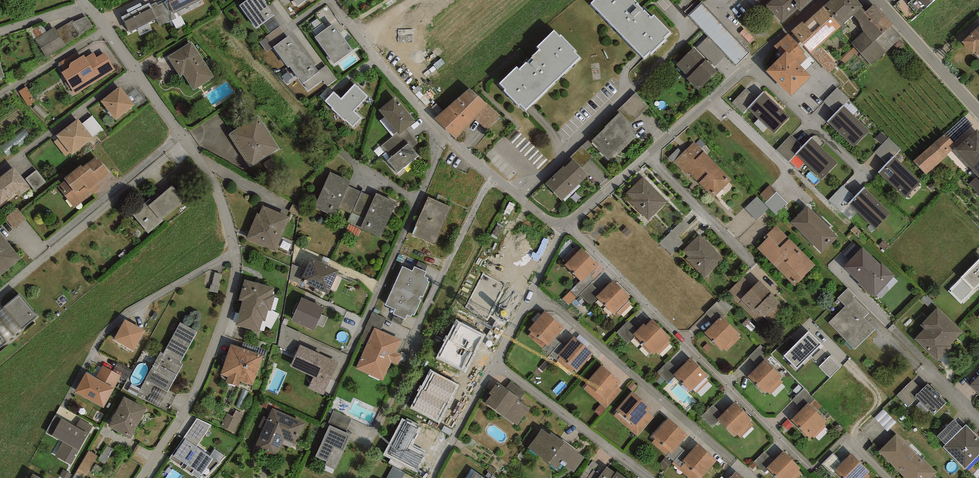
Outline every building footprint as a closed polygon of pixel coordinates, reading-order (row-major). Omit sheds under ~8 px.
[(167,1),(173,14),(174,14),(201,0),(166,0),(167,1)] [(263,0),(247,0),(239,5),(256,28),(263,23),(273,16),(274,15),(263,0)] [(670,32),(654,14),(651,17),(645,10),(644,10),(635,0),(594,0),(591,3),(643,58),(650,52),(651,53),(666,39),(665,38),(670,32)] [(750,53),(702,1),(700,3),(697,0),(685,12),(688,15),(708,37),(726,56),(736,66),(750,53)] [(812,0),(773,0),(767,5),(782,22),(798,8),(800,11),(812,0)] [(823,6),(841,26),(853,15),(862,7),(863,6),(857,0),(831,0),(823,6)] [(176,18),(174,14),(173,14),(167,1),(157,6),(156,2),(150,6),(156,19),(160,26),(176,18)] [(149,3),(121,17),(129,32),(156,19),(150,6),(149,3)] [(865,11),(862,7),(853,15),(859,21),(862,30),(864,31),(851,43),(861,53),(875,40),(893,24),(875,4),(865,11)] [(820,45),(841,26),(823,6),(804,24),(803,22),(792,31),(810,53),(820,45)] [(74,21),(72,22),(80,35),(93,27),(86,16),(74,21)] [(270,33),(280,27),(280,26),(273,16),(263,23),(270,33)] [(72,22),(74,21),(73,20),(57,30),(65,45),(80,35),(72,22)] [(317,35),(327,28),(323,23),(313,31),(317,35)] [(334,64),(353,50),(333,23),(327,28),(317,35),(315,37),(334,64)] [(961,42),(973,54),(976,52),(978,55),(978,26),(961,42)] [(55,27),(35,39),(46,58),(66,46),(65,45),(57,30),(55,27)] [(273,47),(287,37),(280,27),(270,33),(265,37),(266,37),(260,42),(267,52),(272,48),(273,50),(274,49),(273,47)] [(517,66),(499,83),(505,89),(504,90),(519,105),(520,104),(525,110),(580,57),(575,51),(576,50),(561,35),(560,36),(554,30),(536,47),(539,49),(532,56),(532,57),(531,58),(533,60),(530,64),(528,62),(527,63),(526,62),(519,69),(517,66)] [(805,52),(789,34),(774,46),(782,55),(766,71),(791,96),(811,76),(801,65),(807,58),(804,54),(805,52)] [(288,67),(290,66),(305,55),(304,53),(302,54),(289,36),(287,37),(273,47),(274,49),(288,67)] [(714,66),(726,56),(708,37),(696,48),(714,66)] [(886,52),(875,40),(861,53),(871,65),(886,52)] [(193,90),(214,77),(191,42),(167,57),(180,77),(183,74),(193,90)] [(838,65),(820,45),(810,53),(828,73),(838,65)] [(698,90),(717,72),(694,48),(676,65),(689,77),(687,79),(698,90)] [(75,94),(115,70),(104,53),(97,57),(93,52),(85,57),(84,55),(80,57),(77,52),(58,63),(63,71),(61,73),(75,94)] [(304,83),(319,72),(318,71),(310,60),(309,60),(305,55),(290,66),(298,78),(299,78),(303,84),(304,83)] [(326,65),(318,71),(319,72),(304,83),(309,90),(323,80),(327,86),(337,79),(326,65)] [(354,111),(368,96),(355,84),(341,99),(334,92),(325,101),(332,108),(332,109),(345,121),(345,120),(353,127),(362,118),(354,111)] [(26,86),(19,91),(28,106),(36,101),(26,86)] [(135,105),(120,86),(101,101),(116,120),(135,105)] [(474,118),(487,104),(469,88),(434,119),(456,139),(474,118)] [(748,109),(758,99),(746,88),(732,103),(744,113),(748,109)] [(843,105),(848,100),(850,99),(837,88),(824,101),(835,113),(843,105)] [(774,133),(790,117),(764,92),(758,99),(748,109),(774,133)] [(620,112),(631,124),(649,107),(636,93),(618,110),(620,112)] [(415,122),(395,97),(379,110),(397,133),(399,135),(406,129),(415,122)] [(843,105),(854,115),(858,110),(848,100),(843,105)] [(501,115),(487,104),(474,118),(488,130),(501,115)] [(835,113),(827,121),(854,148),(870,131),(854,115),(843,105),(835,113)] [(631,124),(620,112),(605,127),(591,141),(593,142),(591,143),(608,161),(616,153),(618,154),(636,137),(634,135),(636,133),(629,125),(631,124)] [(279,148),(258,115),(229,133),(251,166),(279,148)] [(82,124),(93,137),(103,129),(92,116),(82,124)] [(71,155),(94,138),(93,137),(82,124),(78,119),(56,136),(58,139),(54,142),(66,157),(70,153),(71,155)] [(397,133),(381,146),(391,156),(408,143),(412,147),(418,143),(406,129),(399,135),(397,133)] [(978,162),(978,131),(977,129),(954,150),(971,169),(978,162)] [(881,132),(874,139),(881,145),(888,138),(881,132)] [(945,132),(913,161),(926,175),(946,157),(946,156),(957,145),(945,132)] [(795,154),(803,146),(791,135),(776,150),(788,162),(796,154),(795,154)] [(803,146),(795,154),(796,154),(822,179),(838,163),(812,137),(803,146)] [(875,152),(886,163),(894,156),(901,150),(888,138),(881,145),(875,152)] [(696,143),(701,149),(706,144),(701,139),(696,143)] [(586,151),(592,145),(588,140),(582,146),(586,151)] [(714,198),(732,180),(701,149),(696,143),(694,142),(683,153),(674,162),(686,175),(688,172),(714,198)] [(412,147),(408,143),(391,156),(387,160),(397,173),(419,155),(412,147)] [(573,158),(582,168),(593,158),(586,151),(582,146),(570,157),(572,159),(573,158)] [(674,162),(683,153),(678,148),(669,157),(674,162)] [(96,185),(110,173),(97,156),(82,167),(81,165),(64,178),(66,180),(58,187),(74,208),(100,188),(96,185)] [(894,156),(886,163),(878,172),(905,198),(921,182),(894,156)] [(562,201),(589,175),(582,168),(573,158),(572,159),(564,167),(563,166),(545,183),(562,201)] [(971,169),(978,176),(970,184),(978,194),(978,162),(971,169)] [(19,197),(30,188),(14,167),(0,178),(0,205),(16,193),(19,197)] [(37,170),(25,179),(35,191),(46,182),(37,170)] [(350,181),(331,172),(314,208),(334,217),(338,208),(348,186),(350,181)] [(648,220),(667,201),(643,176),(626,193),(632,199),(630,201),(648,220)] [(184,202),(173,185),(152,202),(150,199),(132,214),(148,233),(164,221),(162,219),(184,202)] [(767,202),(777,192),(770,185),(760,195),(766,201),(767,202)] [(848,204),(854,197),(843,185),(828,200),(841,212),(849,204),(848,204)] [(338,208),(351,213),(361,192),(348,186),(338,208)] [(854,197),(848,204),(849,204),(857,213),(875,229),(891,213),(864,187),(854,197)] [(360,228),(375,198),(361,192),(351,213),(348,221),(360,228)] [(777,215),(787,204),(777,192),(767,202),(766,201),(764,203),(777,215)] [(397,202),(377,193),(375,198),(360,228),(381,237),(397,202)] [(756,221),(769,209),(757,196),(744,208),(756,221)] [(452,208),(428,197),(411,235),(435,246),(452,208)] [(850,221),(857,213),(849,204),(841,212),(850,221)] [(276,252),(290,217),(263,206),(259,214),(257,213),(246,239),(276,252)] [(822,253),(838,237),(808,207),(805,209),(804,208),(790,222),(822,253)] [(26,219),(18,208),(5,218),(14,229),(26,219)] [(804,276),(816,265),(776,225),(763,238),(765,240),(756,248),(795,287),(805,277),(804,276)] [(21,258),(0,233),(0,276),(21,258)] [(705,278),(724,260),(699,234),(681,251),(687,257),(685,259),(700,275),(701,274),(705,278)] [(872,295),(875,297),(895,276),(882,264),(881,265),(862,247),(843,268),(859,283),(858,284),(871,296),(872,295)] [(580,251),(562,268),(579,285),(596,268),(580,251)] [(328,294),(339,270),(311,257),(305,270),(300,281),(303,283),(328,294)] [(961,278),(948,291),(961,304),(978,287),(978,286),(978,260),(961,278)] [(300,281),(305,270),(292,264),(290,279),(302,285),(303,283),(300,281)] [(412,271),(403,266),(385,305),(395,309),(393,314),(405,319),(407,315),(411,317),(412,315),(414,315),(421,300),(419,299),(420,297),(423,297),(430,281),(428,281),(429,278),(425,276),(427,272),(414,266),(412,271)] [(504,285),(483,274),(466,307),(487,318),(504,285)] [(741,299),(753,287),(743,277),(728,292),(738,304),(739,303),(742,300),(741,299)] [(274,294),(276,288),(245,280),(240,300),(243,301),(236,325),(259,331),(262,321),(265,321),(268,310),(271,311),(275,295),(274,294)] [(763,317),(772,326),(787,311),(771,294),(772,293),(760,280),(753,287),(741,299),(742,300),(739,303),(758,323),(763,317)] [(629,299),(611,282),(594,299),(612,317),(629,299)] [(855,349),(875,329),(864,318),(869,313),(853,297),(854,296),(848,289),(838,298),(846,306),(829,322),(855,349)] [(570,303),(577,296),(571,290),(564,298),(570,303)] [(19,294),(4,306),(5,308),(22,328),(23,329),(38,316),(19,294)] [(324,308),(302,298),(291,321),(314,331),(324,308)] [(950,345),(963,332),(937,307),(920,325),(924,329),(914,339),(938,362),(952,347),(950,345)] [(22,328),(5,308),(0,312),(0,335),(5,342),(22,328)] [(381,330),(386,318),(373,312),(365,329),(372,333),(374,327),(381,330)] [(562,331),(543,313),(527,331),(530,334),(527,337),(542,350),(545,347),(546,349),(562,331)] [(737,336),(720,318),(703,335),(720,352),(737,336)] [(145,330),(125,319),(114,340),(134,351),(145,330)] [(466,373),(486,335),(456,320),(437,358),(466,373)] [(669,341),(647,320),(631,337),(652,358),(669,341)] [(197,332),(180,323),(163,354),(161,352),(145,380),(168,392),(183,365),(180,363),(197,332)] [(295,352),(302,333),(282,324),(278,346),(295,352)] [(381,330),(374,327),(372,333),(366,345),(356,368),(383,381),(391,362),(397,365),(402,354),(396,352),(402,340),(381,330)] [(366,345),(372,333),(365,329),(359,342),(366,345)] [(808,331),(784,356),(797,369),(822,345),(808,331)] [(592,356),(572,339),(556,358),(558,360),(556,362),(570,374),(573,371),(576,374),(592,356)] [(263,355),(265,356),(267,350),(244,342),(242,348),(263,355)] [(263,355),(242,348),(231,344),(220,375),(228,377),(226,383),(238,387),(240,381),(253,386),(263,355)] [(324,395),(339,362),(300,345),(290,366),(314,377),(309,388),(324,395)] [(840,367),(830,356),(819,367),(830,377),(840,367)] [(706,378),(689,361),(673,378),(690,395),(706,378)] [(779,379),(762,363),(746,379),(764,396),(779,379)] [(121,376),(103,366),(96,378),(86,372),(75,392),(103,408),(121,376)] [(620,385),(600,367),(583,387),(586,389),(584,391),(606,411),(622,393),(617,389),(620,385)] [(440,423),(459,385),(430,369),(411,408),(440,423)] [(970,385),(978,394),(978,376),(970,385)] [(915,396),(922,390),(912,380),(897,395),(908,407),(917,398),(915,396)] [(934,415),(946,402),(941,397),(942,396),(936,389),(934,391),(928,384),(922,390),(915,396),(917,398),(934,415)] [(497,391),(493,388),(483,401),(486,404),(484,407),(515,430),(531,410),(500,386),(497,391)] [(649,411),(630,394),(614,413),(616,414),(613,418),(636,438),(652,421),(645,415),(649,411)] [(131,439),(147,409),(124,397),(108,427),(131,439)] [(749,422),(732,405),(716,421),(733,438),(749,422)] [(825,424),(806,406),(790,423),(808,441),(825,424)] [(305,423),(272,408),(267,418),(264,417),(259,427),(263,429),(256,445),(277,455),(284,439),(296,444),(305,423)] [(874,418),(888,431),(896,423),(883,409),(874,418)] [(233,417),(226,414),(220,426),(234,433),(243,414),(236,410),(233,417)] [(334,411),(328,423),(346,431),(352,419),(334,411)] [(219,463),(218,463),(223,456),(215,450),(210,457),(196,447),(211,425),(197,418),(170,458),(181,467),(183,463),(187,466),(185,469),(198,477),(204,477),(205,477),(219,463)] [(422,428),(402,418),(383,456),(417,473),(427,454),(413,447),(414,445),(422,428)] [(71,465),(89,434),(76,427),(61,419),(52,436),(59,440),(52,453),(56,455),(55,455),(71,465)] [(76,427),(89,434),(93,426),(80,419),(76,427)] [(687,437),(666,420),(651,438),(654,442),(652,445),(667,457),(669,454),(671,456),(687,437)] [(946,445),(963,428),(954,420),(937,436),(946,445)] [(351,435),(329,425),(315,457),(328,463),(335,449),(343,453),(351,435)] [(978,455),(978,438),(966,425),(963,428),(946,445),(943,447),(965,469),(978,455)] [(582,460),(539,430),(524,451),(556,474),(560,468),(571,476),(582,460)] [(937,472),(923,458),(921,459),(896,434),(878,451),(903,477),(902,477),(931,477),(937,472)] [(696,447),(681,464),(683,466),(681,470),(691,477),(702,477),(715,463),(696,447)] [(89,451),(78,469),(87,474),(98,456),(89,451)] [(834,471),(842,463),(833,453),(822,464),(833,475),(835,472),(834,471)] [(842,477),(869,477),(870,477),(868,474),(870,472),(851,453),(842,463),(834,471),(835,472),(842,477)] [(782,454),(765,470),(773,477),(791,477),(799,470),(782,454)] [(393,467),(387,477),(403,477),(406,474),(393,467)]
